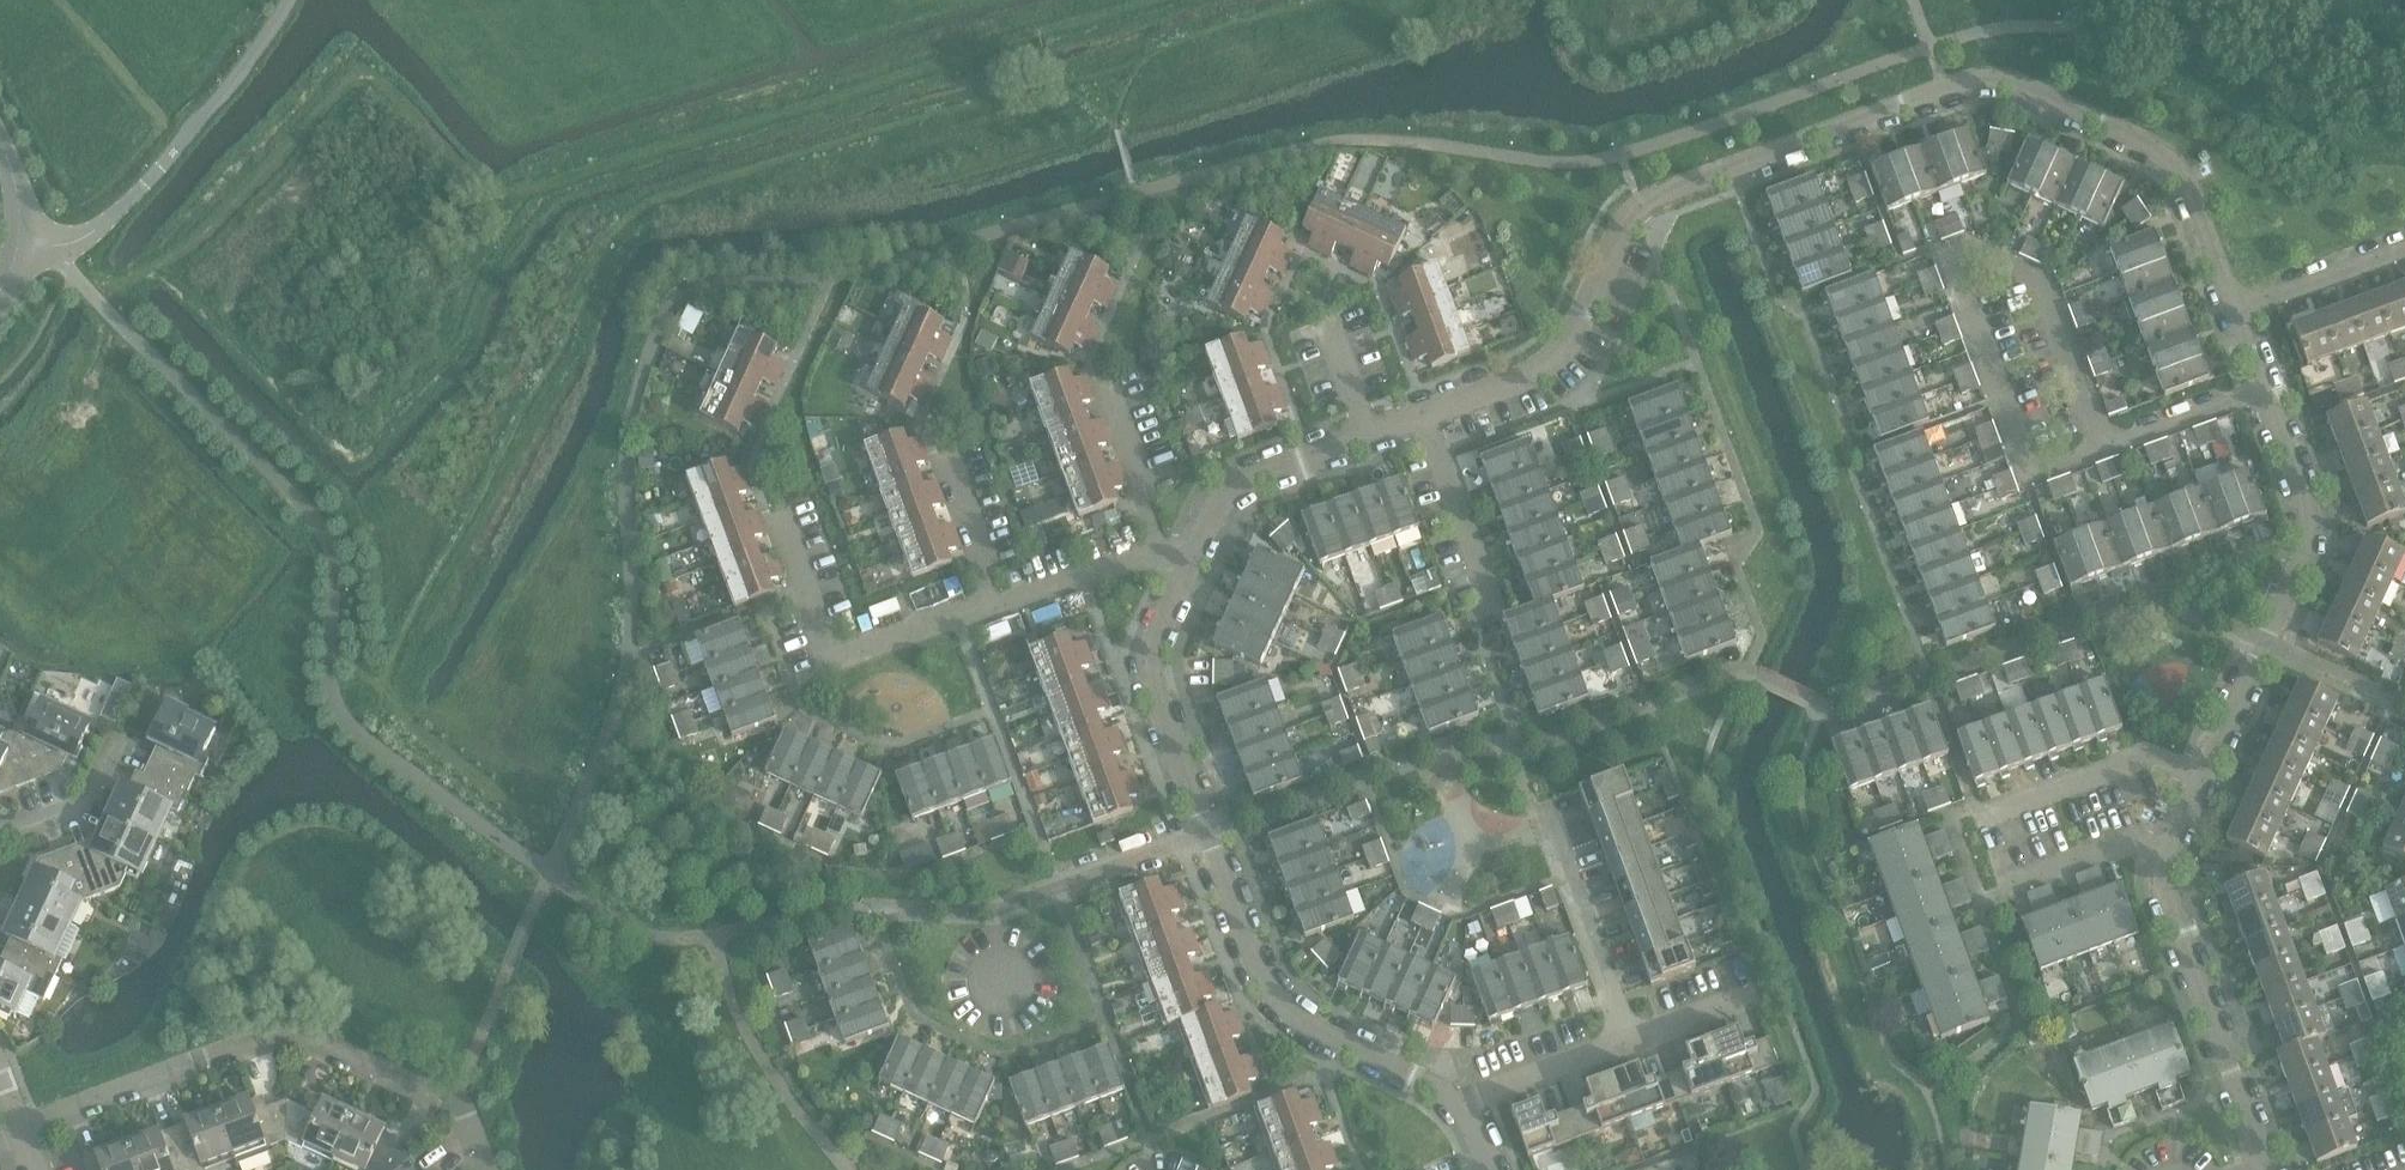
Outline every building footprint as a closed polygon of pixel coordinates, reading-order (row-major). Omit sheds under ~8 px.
[(1961,136),(1947,142),(1963,186),(1988,177),(1969,127),(1960,131),(1961,136)] [(1992,131),(1988,150),(2000,152),(2003,133),(1992,131)] [(2003,133),(2000,152),(2012,155),(2015,135),(2003,133)] [(2007,186),(2031,197),(2051,154),(2036,147),(2038,142),(2029,138),(2007,186)] [(1963,186),(1947,142),(1931,147),(1929,142),(1920,145),(1939,195),(1963,186)] [(1914,154),(1899,160),(1915,204),(1939,195),(1920,145),(1912,149),(1914,154)] [(2066,161),(2051,154),(2031,197),(2055,208),(2077,160),(2068,156),(2066,161)] [(1889,214),(1915,204),(1899,160),(1882,166),(1881,160),(1870,164),(1889,214)] [(2078,218),(2097,176),(2083,170),(2085,164),(2077,160),(2055,208),(2078,218)] [(1867,175),(1848,182),(1852,193),(1871,186),(1867,175)] [(2113,183),(2097,176),(2078,218),(2103,230),(2125,182),(2115,178),(2113,183)] [(1772,205),(1777,219),(1777,220),(1826,202),(1816,177),(1763,197),(1766,207),(1772,205)] [(1871,186),(1852,193),(1856,204),(1875,198),(1871,186)] [(1308,248),(1320,253),(1343,203),(1321,193),(1303,230),(1314,235),(1308,248)] [(2138,200),(2122,211),(2128,221),(2145,210),(2138,200)] [(1777,220),(1777,219),(1772,221),(1775,231),(1781,229),(1786,244),(1835,226),(1826,202),(1777,220)] [(1337,246),(1346,250),(1364,212),(1343,203),(1320,253),(1331,258),(1337,246)] [(2145,210),(2128,221),(2135,231),(2151,219),(2145,210)] [(1351,267),(1361,272),(1385,222),(1364,212),(1346,250),(1357,255),(1351,267)] [(1959,216),(1947,220),(1954,239),(1965,235),(1959,216)] [(1947,220),(1936,224),(1943,243),(1954,239),(1947,220)] [(1246,221),(1236,243),(1287,266),(1293,254),(1279,247),(1284,238),(1246,221)] [(1407,232),(1385,222),(1361,272),(1373,277),(1379,265),(1389,270),(1407,232)] [(1885,223),(1866,230),(1870,242),(1889,235),(1885,223)] [(1795,269),(1844,251),(1835,226),(1786,244),(1781,246),(1784,255),(1789,253),(1795,268),(1795,269)] [(2120,274),(2164,258),(2158,243),(2164,241),(2160,231),(2111,249),(2120,274)] [(1905,257),(1917,253),(1910,234),(1898,238),(1905,257)] [(1889,235),(1870,242),(1874,253),(1893,246),(1889,235)] [(2028,239),(2020,257),(2031,262),(2039,244),(2028,239)] [(1287,266),(1236,243),(1227,264),(1264,281),(1269,270),(1283,276),(1287,266)] [(2039,244),(2031,262),(2042,267),(2050,249),(2039,244)] [(1006,251),(1002,270),(1026,276),(1031,257),(1006,251)] [(1853,277),(1844,251),(1795,269),(1795,268),(1790,270),(1793,280),(1799,278),(1805,295),(1853,277)] [(1072,254),(1062,276),(1113,299),(1118,287),(1105,281),(1109,271),(1072,254)] [(2129,299),(2178,281),(2175,273),(2170,274),(2164,258),(2120,274),(2129,299)] [(1227,264),(1217,284),(1268,308),(1274,296),(1260,289),(1264,281),(1227,264)] [(1404,291),(1390,296),(1395,308),(1447,289),(1439,266),(1400,280),(1404,291)] [(1937,269),(1918,276),(1922,287),(1941,280),(1937,269)] [(1837,318),(1885,300),(1876,275),(1822,295),(1826,305),(1831,303),(1837,318),(1836,318),(1837,318)] [(1062,276),(1052,297),(1090,314),(1094,304),(1108,310),(1113,299),(1062,276)] [(1941,280),(1922,287),(1927,298),(1945,291),(1941,280)] [(2138,323),(2182,307),(2176,292),(2182,290),(2178,281),(2129,299),(2138,323)] [(1263,318),(1268,308),(1217,284),(1207,306),(1245,323),(1249,312),(1263,318)] [(2390,336),(2404,330),(2404,294),(2402,286),(2375,296),(2390,336)] [(1412,315),(1416,325),(1455,310),(1447,289),(1395,308),(1399,320),(1412,315)] [(2348,306),(2363,346),(2390,336),(2375,296),(2348,306)] [(1052,297),(1043,318),(1093,341),(1099,329),(1086,323),(1090,314),(1052,297)] [(1846,342),(1894,324),(1885,300),(1837,318),(1836,318),(1831,320),(1835,330),(1840,328),(1846,342)] [(2088,302),(2070,308),(2074,320),(2092,313),(2088,302)] [(907,306),(897,328),(947,351),(953,339),(940,333),(944,324),(907,306)] [(2321,316),(2335,356),(2363,346),(2348,306),(2321,316)] [(2147,348),(2196,329),(2193,321),(2188,323),(2182,307),(2138,323),(2147,348)] [(1406,340),(1411,351),(1463,332),(1455,310),(1416,325),(1420,335),(1406,340)] [(2092,313),(2074,320),(2078,331),(2096,324),(2092,313)] [(2308,366),(2335,356),(2321,316),(2293,326),(2308,366)] [(1955,317),(1936,324),(1940,335),(1959,328),(1955,317)] [(1093,341),(1043,318),(1032,340),(1070,357),(1075,346),(1088,352),(1093,341)] [(1846,342),(1841,344),(1844,353),(1849,351),(1855,367),(1903,348),(1894,324),(1846,342)] [(897,328),(887,348),(925,366),(930,355),(943,361),(947,351),(897,328)] [(1959,328),(1940,335),(1944,346),(1963,339),(1959,328)] [(2156,372),(2200,356),(2194,340),(2199,338),(2196,329),(2147,348),(2156,372)] [(740,331),(730,352),(781,375),(786,364),(773,358),(777,348),(740,331)] [(1471,355),(1463,332),(1411,351),(1415,363),(1428,358),(1432,369),(1457,360),(1471,355)] [(1267,356),(1262,344),(1248,349),(1244,338),(1205,352),(1214,376),(1267,356)] [(887,348),(878,369),(928,392),(934,380),(921,374),(925,366),(887,348)] [(1855,367),(1850,368),(1853,378),(1858,376),(1864,391),(1913,373),(1903,348),(1855,367)] [(2106,350),(2087,356),(2092,368),(2110,361),(2106,350)] [(776,387),(781,375),(730,352),(721,373),(758,390),(763,381),(776,387)] [(1214,376),(1222,398),(1261,383),(1257,372),(1271,367),(1267,356),(1214,376)] [(2165,397),(2215,379),(2211,370),(2205,372),(2200,356),(2156,372),(2165,397)] [(2110,361),(2092,368),(2096,379),(2114,373),(2110,361)] [(2388,367),(2395,385),(2404,381),(2404,377),(2400,362),(2388,367)] [(1973,366),(1954,373),(1958,384),(1977,377),(1973,366)] [(923,403),(928,392),(878,369),(867,391),(904,408),(910,397),(923,403)] [(1031,386),(1039,409),(1092,390),(1087,378),(1074,383),(1070,372),(1031,386)] [(758,390),(721,373),(712,394),(762,417),(767,406),(754,400),(758,390)] [(1864,391),(1859,392),(1862,402),(1867,400),(1873,415),(1922,397),(1913,373),(1864,391)] [(1977,377),(1958,384),(1962,395),(1981,388),(1977,377)] [(2357,378),(2346,382),(2353,400),(2364,396),(2357,378)] [(2346,382),(2334,386),(2341,405),(2353,400),(2346,382)] [(1261,383),(1222,398),(1230,418),(1283,399),(1278,387),(1264,392),(1261,383)] [(1629,405),(1639,431),(1688,414),(1684,404),(1690,402),(1687,395),(1681,397),(1678,388),(1629,405)] [(1039,409),(1047,430),(1086,416),(1083,406),(1096,401),(1092,390),(1039,409)] [(757,429),(762,417),(712,394),(701,417),(739,434),(744,423),(757,429)] [(1931,423),(1922,397),(1873,415),(1868,417),(1872,427),(1877,425),(1883,441),(1931,423)] [(1230,418),(1238,441),(1277,427),(1273,416),(1287,411),(1283,399),(1230,418)] [(2124,399),(2105,405),(2110,418),(2128,411),(2124,399)] [(2327,417),(2337,446),(2377,431),(2367,403),(2327,417)] [(1688,414),(1639,431),(1648,456),(1697,438),(1693,428),(1698,426),(1696,419),(1690,421),(1688,414)] [(1047,430),(1055,452),(1107,433),(1103,421),(1090,426),(1086,416),(1047,430)] [(2216,422),(2205,426),(2212,445),(2223,440),(2216,422)] [(1994,423),(1975,430),(1980,441),(1998,434),(1994,423)] [(2205,426),(2194,430),(2201,449),(2212,445),(2205,426)] [(1606,431),(1588,438),(1592,449),(1610,442),(1606,431)] [(2347,473),(2387,458),(2377,431),(2337,446),(2347,473)] [(1107,433),(1055,452),(1063,473),(1102,459),(1099,449),(1112,444),(1107,433)] [(1885,477),(1933,459),(1924,433),(1871,453),(1874,463),(1879,461),(1885,477)] [(926,451),(922,440),(908,445),(904,434),(865,448),(874,471),(926,451)] [(1998,434),(1980,441),(1984,452),(2002,445),(1998,434)] [(1697,438),(1648,456),(1657,480),(1706,463),(1702,453),(1707,451),(1705,443),(1699,445),(1697,438)] [(2168,440),(2156,444),(2163,462),(2174,458),(2168,440)] [(1581,441),(1562,447),(1566,459),(1585,452),(1581,441)] [(1483,470),(1489,485),(1489,486),(1539,468),(1530,442),(1475,463),(1478,472),(1483,470)] [(1610,442),(1592,449),(1596,460),(1615,453),(1610,442)] [(2156,444),(2145,448),(2152,466),(2163,462),(2156,444)] [(874,471),(881,492),(920,478),(917,468),(930,463),(926,451),(874,471)] [(1585,452),(1566,459),(1571,470),(1589,463),(1585,452)] [(2120,457),(2108,462),(2115,481),(2127,476),(2120,457)] [(2347,473),(2357,500),(2397,485),(2387,458),(2347,473)] [(1063,473),(1071,496),(1123,476),(1119,464),(1106,469),(1102,459),(1063,473)] [(1885,477),(1880,478),(1884,488),(1888,486),(1894,501),(1894,502),(1942,483),(1933,459),(1885,477)] [(687,477),(696,500),(748,481),(743,469),(730,474),(726,462),(687,477)] [(2108,462),(2097,466),(2104,485),(2115,481),(2108,462)] [(1706,463),(1657,480),(1666,504),(1714,487),(1711,477),(1716,475),(1714,468),(1708,470),(1706,463)] [(1492,494),(1498,509),(1498,511),(1548,492),(1539,468),(1489,486),(1489,485),(1484,487),(1487,496),(1492,494)] [(2012,471),(1993,478),(1998,490),(2016,483),(2012,471)] [(2251,472),(2226,482),(2242,525),(2257,519),(2259,525),(2269,521),(2251,472)] [(2071,475),(2060,480),(2067,499),(2078,494),(2071,475)] [(1127,487),(1123,476),(1071,496),(1079,518),(1118,504),(1114,492),(1127,487)] [(881,492),(890,514),(942,495),(938,483),(924,488),(920,478),(881,492)] [(1420,530),(1402,481),(1391,485),(1389,479),(1382,482),(1384,487),(1376,490),(1394,539),(1420,530)] [(1624,479),(1606,486),(1610,497),(1628,490),(1624,479)] [(2060,480),(2048,484),(2055,503),(2067,499),(2060,480)] [(752,492),(748,481),(696,500),(704,521),(742,507),(739,497),(752,492)] [(2201,491),(2220,540),(2228,537),(2226,531),(2242,525),(2226,482),(2201,491)] [(1894,502),(1894,501),(1889,502),(1893,512),(1897,510),(1903,525),(1903,526),(1951,507),(1942,483),(1894,502)] [(2016,483),(1998,490),(2002,501),(2021,494),(2016,483)] [(2357,500),(2367,528),(2404,514),(2404,507),(2397,485),(2357,500)] [(1714,487),(1666,504),(1675,529),(1723,511),(1720,501),(1725,499),(1722,492),(1717,494),(1714,487)] [(1352,499),(1370,548),(1394,539),(1376,490),(1367,494),(1365,488),(1358,491),(1360,496),(1352,499)] [(1598,489),(1580,495),(1584,507),(1603,500),(1598,489)] [(1628,490),(1610,497),(1614,508),(1633,502),(1628,490)] [(2177,500),(2193,543),(2209,537),(2211,543),(2220,540),(2201,491),(2177,500)] [(1501,519),(1507,534),(1507,535),(1557,517),(1548,492),(1498,511),(1498,509),(1493,511),(1496,521),(1501,519)] [(890,514),(898,536),(936,521),(933,511),(946,506),(942,495),(890,514)] [(1328,508),(1346,557),(1370,548),(1352,499),(1342,503),(1340,497),(1334,499),(1336,505),(1328,508)] [(1603,500),(1584,507),(1588,518),(1607,511),(1603,500)] [(2153,509),(2172,558),(2180,554),(2178,549),(2193,543),(2177,500),(2153,509)] [(1346,557),(1328,508),(1319,511),(1317,505),(1309,508),(1311,514),(1302,517),(1320,566),(1346,557)] [(742,507),(704,521),(711,543),(764,524),(759,512),(746,516),(742,507)] [(1903,526),(1903,525),(1898,527),(1901,535),(1906,534),(1911,548),(1911,550),(1960,531),(1951,507),(1903,526)] [(2128,518),(2145,561),(2160,556),(2162,561),(2172,558),(2153,509),(2128,518)] [(1701,547),(1732,535),(1729,525),(1734,523),(1732,516),(1726,518),(1723,511),(1675,529),(1683,552),(1683,553),(1701,547)] [(1510,543),(1516,558),(1516,559),(1566,541),(1557,517),(1507,535),(1507,534),(1502,535),(1505,544),(1510,543)] [(2036,517),(2018,524),(2022,535),(2041,529),(2036,517)] [(2104,527),(2123,576),(2132,573),(2130,567),(2145,561),(2128,518),(2104,527)] [(898,536),(906,557),(958,538),(954,526),(940,531),(936,521),(898,536)] [(1289,523),(1280,531),(1293,545),(1302,538),(1289,523)] [(768,535),(764,524),(711,543),(719,565),(758,551),(755,540),(768,535)] [(2080,536),(2097,580),(2112,574),(2114,579),(2123,576),(2104,527),(2080,536)] [(1643,528),(1624,535),(1628,546),(1647,539),(1643,528)] [(2041,529),(2022,535),(2026,547),(2045,540),(2041,529)] [(1280,531),(1271,539),(1284,553),(1293,545),(1280,531)] [(1911,550),(1911,548),(1906,550),(1910,560),(1915,558),(1920,573),(1921,574),(1969,555),(1960,531),(1911,550)] [(2055,545),(2073,595),(2083,591),(2081,585),(2097,580),(2080,536),(2055,545)] [(1617,537),(1598,544),(1602,555),(1621,548),(1617,537)] [(2356,564),(2394,582),(2404,560),(2404,554),(2368,537),(2356,564)] [(962,549),(958,538),(906,557),(914,579),(953,565),(949,554),(962,549)] [(1647,539),(1628,546),(1632,557),(1651,550),(1647,539)] [(1519,567),(1525,582),(1525,583),(1575,565),(1566,541),(1516,559),(1516,558),(1511,560),(1514,569),(1519,567)] [(1683,553),(1683,552),(1652,564),(1661,590),(1710,572),(1706,563),(1712,560),(1709,553),(1703,555),(1701,547),(1683,553)] [(1621,548),(1602,555),(1606,566),(1625,559),(1621,548)] [(1247,574),(1294,595),(1305,571),(1258,549),(1254,560),(1249,558),(1246,565),(1250,567),(1247,574)] [(762,560),(758,551),(719,565),(727,586),(779,567),(775,555),(762,560)] [(1921,574),(1920,573),(1916,575),(1919,584),(1923,583),(1929,598),(1929,599),(1978,580),(1969,555),(1921,574)] [(2394,582),(2356,564),(2344,590),(2382,608),(2394,582)] [(1528,591),(1534,607),(1534,608),(1552,601),(1553,601),(1584,590),(1575,565),(1525,583),(1525,582),(1520,584),(1523,593),(1528,591)] [(2054,566),(2036,573),(2040,584),(2059,577),(2054,566)] [(727,586),(736,608),(774,594),(770,583),(784,578),(779,567),(727,586)] [(1441,590),(1434,571),(1423,575),(1429,594),(1441,590)] [(1710,572),(1661,590),(1670,614),(1718,596),(1714,586),(1721,584),(1718,577),(1712,580),(1710,572)] [(1236,597),(1283,619),(1294,595),(1247,574),(1243,583),(1238,581),(1235,588),(1240,590),(1236,597)] [(2059,577),(2040,584),(2044,596),(2063,589),(2059,577)] [(1929,599),(1929,598),(1925,599),(1928,609),(1933,607),(1938,622),(1938,623),(1987,604),(1978,580),(1929,599)] [(1396,585),(1385,589),(1392,608),(1403,604),(1396,585)] [(1629,587),(1609,594),(1614,606),(1633,598),(1629,587)] [(1385,589),(1374,593),(1381,612),(1392,608),(1385,589)] [(2370,634),(2382,608),(2344,590),(2331,616),(2370,634)] [(1718,596),(1670,614),(1679,638),(1727,621),(1723,610),(1730,608),(1727,601),(1721,603),(1718,596)] [(1226,621),(1273,643),(1283,619),(1236,597),(1232,607),(1227,604),(1224,611),(1229,614),(1226,621)] [(1603,597),(1584,604),(1588,615),(1607,608),(1603,597)] [(1633,598),(1614,606),(1618,617),(1637,610),(1633,598)] [(1507,628),(1512,643),(1513,644),(1561,625),(1553,601),(1552,601),(1534,608),(1534,607),(1498,620),(1501,630),(1507,628)] [(1997,630),(1987,604),(1938,623),(1938,622),(1934,624),(1937,633),(1941,631),(1948,648),(1997,630)] [(1607,608),(1588,615),(1593,627),(1611,620),(1607,608)] [(2358,661),(2370,634),(2331,616),(2319,643),(2358,661)] [(1393,635),(1403,661),(1452,642),(1448,632),(1453,630),(1451,623),(1445,625),(1442,617),(1393,635)] [(1261,667),(1273,643),(1226,621),(1221,630),(1216,628),(1213,635),(1218,637),(1214,645),(1261,667)] [(1688,664),(1737,646),(1733,635),(1739,633),(1736,626),(1730,628),(1727,621),(1679,638),(1688,664)] [(740,622),(696,638),(705,663),(749,647),(740,622)] [(1515,652),(1521,667),(1521,668),(1570,650),(1561,625),(1513,644),(1512,643),(1507,645),(1510,654),(1515,652)] [(1329,627),(1323,638),(1341,646),(1346,635),(1329,627)] [(2394,646),(2404,651),(2404,638),(2399,635),(2394,646)] [(1647,636),(1628,643),(1632,654),(1651,647),(1647,636)] [(1030,651),(1038,674),(1090,655),(1086,643),(1072,648),(1068,637),(1030,651)] [(1323,638),(1318,648),(1336,657),(1341,646),(1323,638)] [(2075,641),(2064,645),(2071,664),(2082,660),(2075,641)] [(1454,650),(1452,642),(1403,661),(1412,685),(1461,667),(1457,657),(1463,655),(1460,648),(1454,650)] [(2064,645),(2053,649),(2060,668),(2071,664),(2064,645)] [(1621,646),(1602,653),(1606,664),(1625,657),(1621,646)] [(2389,657),(2404,664),(2404,651),(2394,646),(2389,657)] [(714,687),(758,672),(749,647),(705,663),(714,687)] [(1651,647),(1632,654),(1636,666),(1655,658),(1651,647)] [(1525,677),(1530,691),(1530,692),(1579,674),(1570,650),(1521,668),(1521,667),(1516,669),(1519,679),(1525,677)] [(1095,667),(1090,655),(1038,674),(1046,696),(1085,681),(1081,672),(1095,667)] [(1625,657),(1606,664),(1610,675),(1629,668),(1625,657)] [(2027,659),(2016,663),(2022,682),(2034,678),(2027,659)] [(1233,662),(1214,662),(1214,674),(1233,674),(1233,662)] [(673,663),(654,670),(658,681),(677,674),(673,663)] [(2016,663),(2004,667),(2011,686),(2022,682),(2016,663)] [(1357,666),(1338,672),(1342,684),(1361,677),(1357,666)] [(1463,674),(1461,667),(1412,685),(1421,709),(1470,691),(1466,681),(1472,679),(1469,672),(1463,674)] [(723,711),(767,695),(758,672),(714,687),(723,711)] [(677,674),(658,681),(662,693),(681,686),(677,674)] [(1233,674),(1214,674),(1214,686),(1233,686),(1233,674)] [(1589,700),(1579,674),(1530,692),(1530,691),(1525,693),(1528,703),(1534,701),(1540,718),(1589,700)] [(1361,677),(1342,684),(1346,695),(1365,688),(1361,677)] [(1978,677),(1967,681),(1974,700),(1985,696),(1978,677)] [(1046,696),(1054,718),(1106,698),(1102,686),(1088,691),(1085,681),(1046,696)] [(1967,681),(1956,686),(1963,704),(1974,700),(1967,681)] [(2124,730),(2105,681),(2080,690),(2099,740),(2098,740),(2100,745),(2108,742),(2106,737),(2124,730)] [(1221,710),(1227,725),(1227,726),(1276,708),(1267,682),(1213,702),(1217,712),(1221,710)] [(2300,683),(2288,711),(2327,729),(2339,702),(2300,683)] [(2074,749),(2073,749),(2075,754),(2084,751),(2082,746),(2098,740),(2099,740),(2080,690),(2056,700),(2074,749)] [(1472,698),(1470,691),(1421,709),(1430,735),(1479,717),(1475,705),(1481,703),(1478,696),(1472,698)] [(767,695),(723,711),(733,738),(777,722),(767,695)] [(1062,739),(1101,725),(1097,715),(1111,710),(1106,698),(1054,718),(1062,739)] [(1341,699),(1322,705),(1327,717),(1345,710),(1341,699)] [(2050,757),(2049,758),(2051,763),(2059,760),(2058,755),(2073,749),(2074,749),(2056,700),(2032,709),(2050,757)] [(21,719),(14,732),(33,782),(52,775),(50,768),(65,763),(68,756),(76,759),(78,760),(84,748),(82,747),(92,725),(88,723),(90,719),(75,712),(73,716),(43,703),(33,724),(21,719)] [(160,746),(145,778),(145,779),(179,794),(186,798),(197,776),(202,778),(210,760),(208,753),(206,752),(216,730),(187,717),(189,712),(174,705),(171,709),(168,708),(158,730),(153,727),(148,740),(152,742),(160,746)] [(1913,714),(1906,717),(1924,765),(1949,756),(1931,707),(1920,711),(1918,706),(1911,709),(1913,714)] [(1237,751),(1285,732),(1276,708),(1227,726),(1227,725),(1222,727),(1226,736),(1231,734),(1236,749),(1237,751)] [(2025,766),(2025,767),(2027,772),(2035,769),(2033,764),(2049,758),(2050,757),(2032,709),(2007,718),(2025,766)] [(1345,710),(1327,717),(1331,728),(1349,721),(1345,710)] [(691,711),(672,718),(676,729),(695,723),(691,711)] [(2288,711),(2276,737),(2315,755),(2327,729),(2288,711)] [(1375,715),(1356,721),(1360,733),(1379,726),(1375,715)] [(1899,774),(1924,765),(1906,717),(1896,721),(1894,716),(1887,718),(1889,723),(1881,726),(1899,774)] [(2001,776),(2003,781),(2011,778),(2009,773),(2025,767),(2025,766),(2007,718),(1983,727),(2001,776)] [(695,723),(676,729),(680,741),(699,734),(695,723)] [(1062,739),(1070,760),(1122,741),(1118,729),(1104,734),(1101,725),(1062,739)] [(1865,732),(1857,735),(1875,783),(1899,774),(1881,726),(1872,729),(1870,725),(1863,727),(1865,732)] [(1379,726),(1360,733),(1364,744),(1383,737),(1379,726)] [(1957,737),(1978,791),(1987,787),(1985,782),(2001,776),(1983,727),(1957,737)] [(2358,729),(2353,740),(2371,748),(2376,737),(2358,729)] [(33,782),(14,732),(4,736),(0,734),(0,792),(2,793),(33,782)] [(791,785),(811,743),(786,732),(767,774),(791,785)] [(1237,751),(1236,749),(1231,751),(1234,760),(1239,758),(1245,774),(1245,775),(1294,756),(1285,732),(1237,751)] [(1850,793),(1875,783),(1857,735),(1848,738),(1846,734),(1839,736),(1841,741),(1832,744),(1850,793)] [(2276,737),(2264,763),(2303,781),(2315,755),(2276,737)] [(2353,740),(2347,751),(2365,759),(2371,748),(2353,740)] [(2382,740),(2377,751),(2394,759),(2399,748),(2382,740)] [(997,741),(972,750),(988,794),(1013,785),(997,741)] [(1122,741),(1070,760),(1078,783),(1117,768),(1113,758),(1126,752),(1122,741)] [(811,743),(791,785),(815,796),(834,754),(811,743)] [(1345,766),(1364,760),(1359,748),(1341,755),(1345,766)] [(947,759),(963,803),(988,794),(972,750),(947,759)] [(2377,751),(2372,762),(2389,770),(2394,759),(2377,751)] [(834,754),(815,796),(838,807),(858,765),(834,754)] [(1304,782),(1294,756),(1245,775),(1245,774),(1240,775),(1243,785),(1249,783),(1255,800),(1304,782)] [(923,768),(939,812),(963,803),(947,759),(923,768)] [(2264,763),(2252,789),(2291,807),(2303,781),(2264,763)] [(858,765),(838,807),(863,818),(883,776),(858,765)] [(939,812),(923,768),(897,778),(913,822),(939,812)] [(1078,783),(1086,803),(1138,784),(1134,773),(1120,778),(1117,768),(1078,783)] [(179,814),(186,798),(179,794),(145,779),(145,778),(137,774),(126,799),(119,796),(108,819),(157,842),(163,829),(172,810),(179,814)] [(1625,774),(1580,790),(1589,816),(1590,815),(1633,799),(1633,800),(1634,799),(1625,774)] [(2333,781),(2328,792),(2347,800),(2352,790),(2333,781)] [(1142,796),(1138,784),(1086,803),(1094,826),(1133,812),(1129,801),(1142,796)] [(1944,787),(1933,792),(1940,810),(1951,806),(1944,787)] [(2252,789),(2239,815),(2279,833),(2291,807),(2252,789)] [(1933,792),(1922,796),(1929,815),(1940,810),(1933,792)] [(2328,792),(2323,803),(2342,811),(2347,800),(2328,792)] [(2358,793),(2353,804),(2371,812),(2376,801),(2358,793)] [(1590,815),(1599,839),(1642,823),(1633,800),(1633,799),(1590,815)] [(2395,823),(2404,827),(2404,801),(2395,823)] [(1354,822),(1372,815),(1367,803),(1349,810),(1354,822)] [(2353,804),(2348,814),(2366,822),(2371,812),(2353,804)] [(1896,805),(1885,809),(1892,828),(1903,824),(1896,805)] [(767,808),(759,826),(770,831),(778,813),(767,808)] [(1885,809),(1874,813),(1880,832),(1892,828),(1885,809)] [(778,813),(770,831),(780,836),(789,818),(778,813)] [(2279,833),(2239,815),(2227,842),(2266,860),(2279,833)] [(1008,816),(997,821),(1004,839),(1015,835),(1008,816)] [(147,863),(157,842),(108,819),(99,840),(73,849),(91,899),(121,889),(127,876),(138,881),(141,875),(143,876),(149,864),(147,863)] [(997,821),(985,825),(992,843),(1004,839),(997,821)] [(1279,864),(1328,846),(1318,821),(1264,841),(1268,851),(1273,849),(1278,864),(1279,864)] [(1651,848),(1642,823),(1599,839),(1608,863),(1651,848)] [(2395,823),(2383,850),(2404,860),(2404,827),(2395,823)] [(1878,870),(1949,843),(1945,832),(1923,840),(1918,826),(1869,844),(1878,870)] [(814,829),(806,847),(817,852),(825,834),(814,829)] [(1102,847),(1113,843),(1115,842),(1111,831),(1098,836),(1102,847)] [(825,834),(817,852),(828,857),(836,840),(825,834)] [(960,834),(948,838),(955,857),(967,853),(960,834)] [(2309,834),(2304,845),(2323,853),(2327,842),(2309,834)] [(948,838),(937,842),(944,861),(955,857),(948,838)] [(1382,842),(1364,848),(1368,860),(1386,853),(1382,842)] [(904,849),(907,866),(939,859),(935,843),(904,849)] [(1949,843),(1878,870),(1887,894),(1936,876),(1931,863),(1953,855),(1949,843)] [(2304,845),(2299,855),(2318,864),(2323,853),(2304,845)] [(1288,888),(1337,870),(1328,846),(1279,864),(1278,864),(1273,866),(1276,875),(1282,873),(1288,888)] [(1651,848),(1608,863),(1617,888),(1660,872),(1651,848)] [(81,903),(91,899),(73,849),(43,861),(39,870),(38,869),(35,868),(30,881),(32,882),(22,903),(71,925),(81,903)] [(1386,853),(1368,860),(1372,870),(1390,864),(1386,853)] [(2100,869),(2088,873),(2114,945),(2140,935),(2122,887),(2108,892),(2100,869)] [(1296,913),(1346,895),(1337,870),(1288,888),(1282,890),(1286,899),(1291,897),(1296,912),(1296,913)] [(1660,872),(1617,888),(1626,912),(1669,896),(1660,872)] [(2072,905),(2090,954),(2114,945),(2088,873),(2076,878),(2085,900),(2072,905)] [(2226,889),(2236,917),(2276,901),(2266,874),(2226,889)] [(2318,874),(2300,881),(2304,893),(2323,886),(2318,874)] [(1936,876),(1887,894),(1896,919),(1967,892),(1963,881),(1941,889),(1936,876)] [(1120,896),(1128,919),(1179,900),(1175,888),(1161,893),(1157,882),(1120,896)] [(2396,921),(2404,917),(2404,885),(2385,893),(2396,921)] [(2323,886),(2304,893),(2309,904),(2327,897),(2323,886)] [(2039,891),(2066,963),(2090,954),(2072,905),(2060,910),(2052,887),(2039,891)] [(1560,907),(1553,888),(1541,893),(1548,911),(1560,907)] [(2040,972),(2066,963),(2039,891),(2029,895),(2037,918),(2022,923),(2040,972)] [(1967,892),(1896,919),(1905,942),(1954,925),(1949,912),(1971,904),(1967,892)] [(1296,913),(1296,912),(1291,914),(1295,924),(1300,922),(1306,938),(1355,920),(1346,895),(1296,913)] [(1678,921),(1669,896),(1626,912),(1635,936),(1678,921)] [(1136,940),(1174,926),(1170,917),(1183,912),(1179,900),(1128,919),(1136,940)] [(2276,901),(2236,917),(2246,944),(2286,928),(2276,901)] [(1515,902),(1503,907),(1510,925),(1521,921),(1515,902)] [(56,957),(71,925),(22,903),(7,937),(13,940),(7,953),(57,976),(64,961),(56,957)] [(1420,905),(1412,923),(1423,928),(1431,910),(1420,905)] [(1503,907),(1492,911),(1499,929),(1510,925),(1503,907)] [(1431,910),(1423,928),(1433,933),(1442,915),(1431,910)] [(2396,921),(2404,946),(2404,917),(2396,921)] [(2362,920),(2346,926),(2350,937),(2366,931),(2362,920)] [(1635,936),(1644,960),(1644,961),(1687,945),(1686,944),(1678,921),(1635,936)] [(1954,925),(1905,942),(1914,967),(1985,941),(1981,929),(1958,937),(1954,925)] [(1144,962),(1195,943),(1191,932),(1178,937),(1174,926),(1136,940),(1144,962)] [(2246,944),(2256,971),(2296,955),(2286,928),(2246,944)] [(2339,928),(2320,935),(2324,946),(2343,939),(2339,928)] [(818,971),(863,954),(853,929),(809,945),(818,971)] [(2366,931),(2350,937),(2354,948),(2370,943),(2366,931)] [(1364,994),(1386,947),(1362,936),(1337,988),(1347,993),(1349,988),(1363,994),(1364,994)] [(1571,938),(1546,947),(1564,996),(1563,996),(1565,1002),(1575,998),(1572,992),(1589,987),(1571,938)] [(2343,939),(2324,946),(2329,957),(2347,951),(2343,939)] [(1328,940),(1313,953),(1320,962),(1336,949),(1328,940)] [(1985,941),(1914,967),(1922,991),(1972,973),(1967,960),(1989,952),(1985,941)] [(1153,984),(1190,970),(1186,960),(1199,955),(1195,943),(1144,962),(1153,984)] [(1686,944),(1687,945),(1644,961),(1644,960),(1643,960),(1652,986),(1697,970),(1687,944),(1686,944)] [(1364,994),(1363,994),(1361,999),(1369,1003),(1372,998),(1386,1005),(1387,1005),(1409,958),(1386,947),(1364,994)] [(1540,1005),(1539,1005),(1541,1010),(1550,1007),(1548,1002),(1563,996),(1564,996),(1546,947),(1522,956),(1540,1005)] [(1336,949),(1320,962),(1328,971),(1343,958),(1336,949)] [(57,976),(7,953),(1,966),(0,966),(0,1013),(10,1018),(11,1016),(27,1024),(29,1021),(39,999),(45,1002),(57,976)] [(827,995),(872,979),(863,954),(818,971),(827,995)] [(2256,971),(2266,998),(2307,983),(2296,955),(2256,971)] [(1515,1014),(1517,1019),(1526,1016),(1524,1010),(1539,1005),(1540,1005),(1522,956),(1497,965),(1515,1014)] [(1387,1005),(1386,1005),(1384,1010),(1392,1014),(1395,1009),(1410,1016),(1411,1016),(1433,969),(1409,958),(1387,1005)] [(1515,1014),(1497,965),(1472,974),(1492,1028),(1502,1025),(1500,1019),(1515,1014)] [(1411,1016),(1410,1016),(1407,1021),(1416,1025),(1419,1020),(1435,1027),(1457,981),(1433,969),(1411,1016)] [(787,970),(768,977),(772,988),(791,981),(787,970)] [(1161,1005),(1211,987),(1207,974),(1193,979),(1190,970),(1153,984),(1161,1005)] [(1972,973),(1922,991),(1931,1015),(2003,989),(1998,977),(1976,986),(1972,973)] [(2382,973),(2366,980),(2370,991),(2386,985),(2382,973)] [(836,1019),(881,1003),(872,979),(827,995),(836,1019)] [(791,981),(772,988),(776,999),(795,992),(791,981)] [(2359,982),(2340,989),(2345,1000),(2363,993),(2359,982)] [(2266,998),(2276,1025),(2316,1009),(2307,983),(2266,998)] [(2386,985),(2370,991),(2374,1002),(2391,996),(2386,985)] [(1206,1014),(1206,1013),(1202,1003),(1215,998),(1211,987),(1161,1005),(1169,1028),(1182,1023),(1206,1014)] [(1985,1008),(2007,1000),(2003,989),(1931,1015),(1941,1041),(1990,1023),(1985,1008)] [(2363,993),(2345,1000),(2349,1011),(2367,1004),(2363,993)] [(881,1003),(836,1019),(846,1045),(890,1028),(881,1003)] [(1182,1023),(1189,1044),(1241,1024),(1237,1013),(1223,1019),(1219,1008),(1206,1013),(1206,1014),(1182,1023)] [(1465,1008),(1453,1008),(1453,1028),(1465,1028),(1465,1008)] [(1477,1008),(1465,1008),(1465,1028),(1477,1028),(1477,1008)] [(2276,1025),(2285,1049),(2286,1051),(2317,1039),(2318,1040),(2327,1037),(2316,1009),(2276,1025)] [(804,1018),(786,1025),(790,1036),(808,1030),(804,1018)] [(1241,1024),(1189,1044),(1198,1065),(1236,1051),(1232,1042),(1246,1037),(1241,1024)] [(2147,1036),(2174,1107),(2186,1103),(2178,1080),(2192,1075),(2174,1026),(2147,1036)] [(808,1030),(790,1036),(794,1048),(813,1041),(808,1030)] [(1770,1039),(1745,1048),(1739,1031),(1713,1041),(1729,1085),(1779,1066),(1770,1039)] [(2174,1107),(2147,1036),(2123,1045),(2141,1094),(2155,1089),(2163,1111),(2174,1107)] [(905,1092),(925,1050),(900,1039),(881,1081),(905,1092)] [(2277,1053),(2288,1082),(2328,1067),(2318,1040),(2317,1039),(2286,1051),(2285,1049),(2277,1053)] [(2370,1040),(2351,1047),(2355,1058),(2374,1051),(2370,1040)] [(1692,1067),(1669,1076),(1679,1103),(1729,1085),(1713,1041),(1686,1051),(1692,1067)] [(2141,1094),(2123,1045),(2099,1053),(2125,1125),(2138,1121),(2130,1098),(2141,1094)] [(1110,1048),(1085,1057),(1101,1100),(1126,1091),(1110,1048)] [(925,1050),(905,1092),(929,1103),(948,1061),(925,1050)] [(1236,1051),(1198,1065),(1206,1087),(1257,1068),(1253,1056),(1239,1062),(1236,1051)] [(2374,1051),(2355,1058),(2359,1069),(2378,1063),(2374,1051)] [(2125,1125),(2099,1053),(2074,1063),(2092,1112),(2106,1107),(2115,1129),(2125,1125)] [(1061,1066),(1077,1109),(1101,1100),(1085,1057),(1061,1066)] [(948,1061),(929,1103),(952,1114),(972,1072),(948,1061)] [(1036,1075),(1052,1118),(1077,1109),(1061,1066),(1036,1075)] [(2288,1082),(2298,1109),(2338,1094),(2328,1067),(2288,1082)] [(1248,1084),(1262,1080),(1257,1068),(1206,1087),(1214,1110),(1253,1096),(1248,1084)] [(1669,1076),(1646,1085),(1640,1068),(1613,1077),(1629,1121),(1679,1103),(1669,1076)] [(972,1072),(952,1114),(977,1125),(997,1084),(972,1072)] [(1052,1118),(1036,1075),(1010,1084),(1026,1128),(1052,1118)] [(1613,1077),(1587,1087),(1593,1104),(1570,1113),(1580,1140),(1629,1121),(1613,1077)] [(1778,1105),(1792,1101),(1786,1077),(1772,1081),(1778,1105)] [(1258,1109),(1267,1131),(1319,1112),(1315,1100),(1301,1105),(1297,1094),(1258,1109)] [(2298,1109),(2308,1136),(2348,1121),(2338,1094),(2298,1109)] [(2389,1094),(2371,1101),(2375,1112),(2393,1105),(2389,1094)] [(267,1149),(286,1142),(288,1101),(255,1113),(250,1098),(218,1110),(233,1151),(264,1139),(267,1149)] [(319,1115),(288,1101),(286,1142),(304,1150),(306,1145),(336,1159),(356,1114),(326,1101),(319,1115)] [(1570,1113),(1547,1121),(1541,1104),(1513,1114),(1529,1158),(1580,1140),(1570,1113)] [(2393,1105),(2375,1112),(2379,1123),(2398,1116),(2393,1105)] [(2100,1147),(2102,1135),(2078,1131),(2081,1116),(2030,1108),(2026,1134),(2100,1147)] [(233,1151),(218,1110),(187,1122),(192,1137),(179,1141),(189,1169),(209,1169),(206,1161),(233,1151)] [(1323,1123),(1319,1112),(1267,1131),(1275,1153),(1313,1138),(1310,1128),(1323,1123)] [(356,1114),(336,1159),(360,1169),(397,1169),(411,1157),(380,1143),(386,1128),(356,1114)] [(882,1116),(874,1134),(885,1139),(893,1121),(882,1116)] [(893,1121),(885,1139),(896,1144),(904,1126),(893,1121)] [(2359,1150),(2348,1121),(2308,1136),(2318,1165),(2359,1150)] [(1121,1123),(1110,1127),(1117,1146),(1128,1142),(1121,1123)] [(1110,1127),(1099,1132),(1106,1150),(1117,1146),(1110,1127)] [(129,1144),(138,1169),(189,1169),(179,1141),(165,1146),(160,1132),(129,1144)] [(2100,1147),(2026,1134),(2022,1160),(2072,1168),(2074,1155),(2098,1159),(2100,1147)] [(929,1138),(921,1155),(932,1160),(940,1142),(929,1138)] [(1335,1155),(1330,1143),(1317,1148),(1313,1138),(1275,1153),(1281,1169),(1295,1169),(1335,1155)] [(1073,1140),(1062,1145),(1069,1163),(1080,1159),(1073,1140)] [(940,1142),(932,1160),(943,1165),(951,1147),(940,1142)] [(129,1144),(97,1155),(102,1169),(138,1169),(129,1144)] [(1062,1145),(1051,1149),(1058,1167),(1069,1163),(1062,1145)] [(1335,1155),(1295,1169),(1329,1169),(1339,1166),(1335,1155)] [(411,1157),(397,1169),(416,1169),(411,1157)] [(2022,1160),(2020,1169),(2072,1169),(2072,1168),(2022,1160)]
